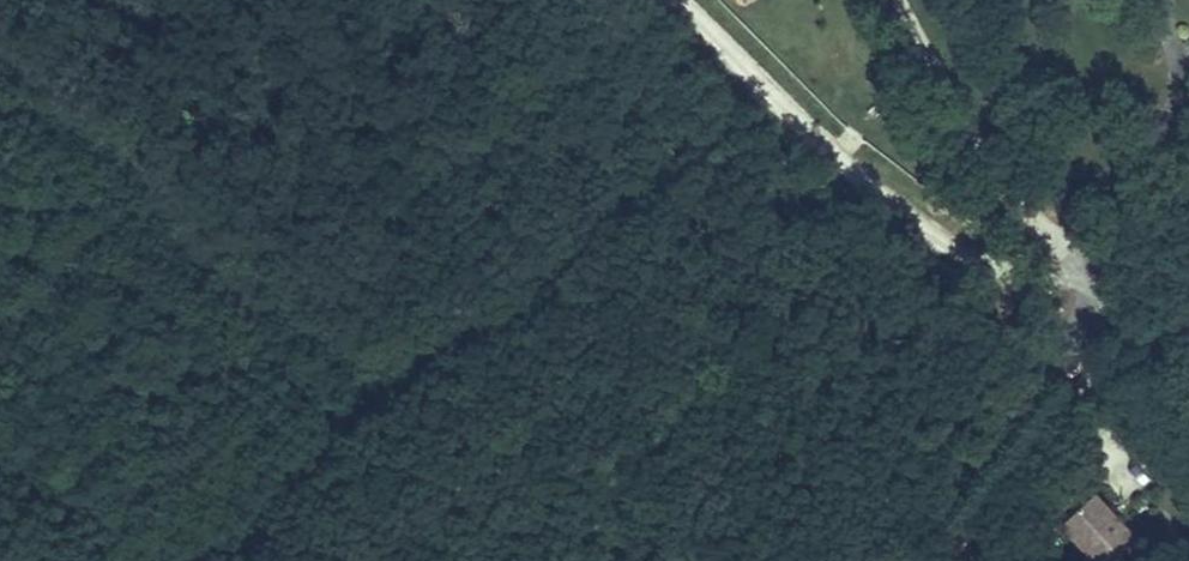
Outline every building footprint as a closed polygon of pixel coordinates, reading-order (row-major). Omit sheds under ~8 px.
[(1080,560),(1102,560),(1123,535),(1073,495),(1043,529),(1080,560)]
